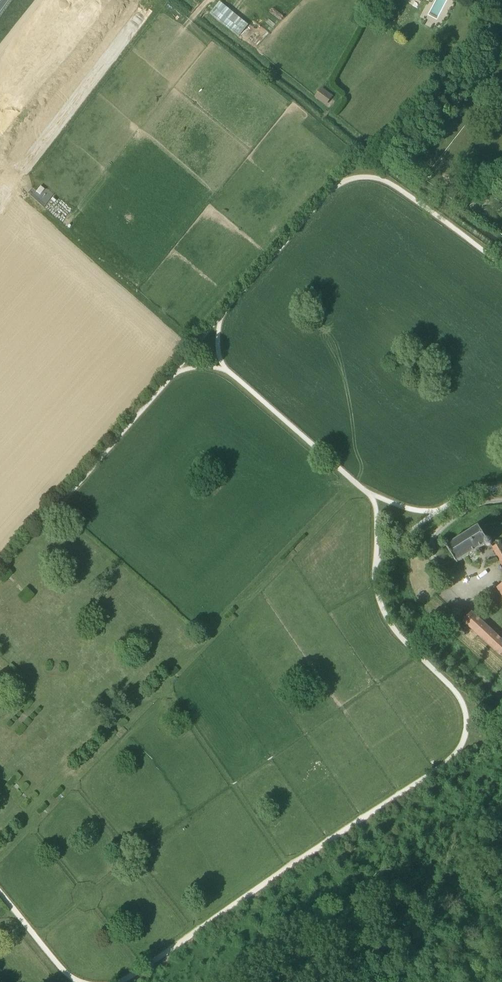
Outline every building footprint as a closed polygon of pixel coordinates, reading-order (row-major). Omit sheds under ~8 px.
[(249,22),(222,0),(219,0),(210,11),(239,34),(249,22)] [(327,103),(333,94),(321,85),(314,95),(327,103)] [(30,193),(44,205),(53,194),(40,183),(30,193)] [(457,563),(485,544),(486,545),(487,546),(488,546),(489,546),(490,546),(491,545),(492,545),(492,544),(492,543),(492,542),(492,541),(491,540),(491,539),(490,539),(489,539),(488,539),(487,539),(479,526),(446,547),(457,563)] [(501,543),(493,547),(501,564),(501,546),(501,543)] [(471,628),(501,656),(501,640),(472,612),(463,621),(471,628)]
